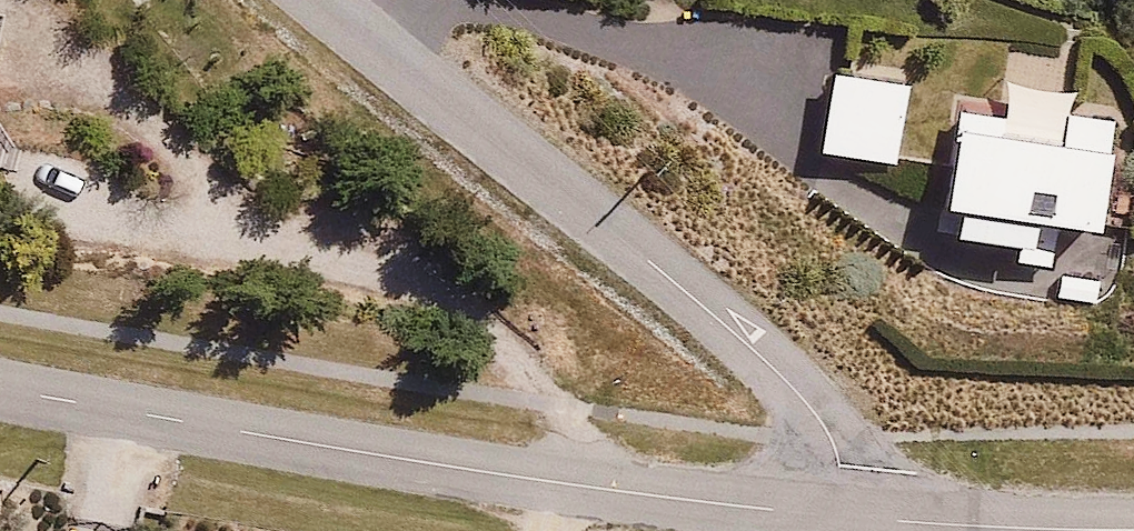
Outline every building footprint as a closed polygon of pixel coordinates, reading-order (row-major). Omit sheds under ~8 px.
[(1002,99),(960,92),(943,195),(962,198),(957,229),(1030,241),(1035,211),(1103,222),(1121,116),(1068,107),(1077,46),(1012,36),(1002,99)] [(911,74),(832,64),(820,149),(900,160),(911,74)]
